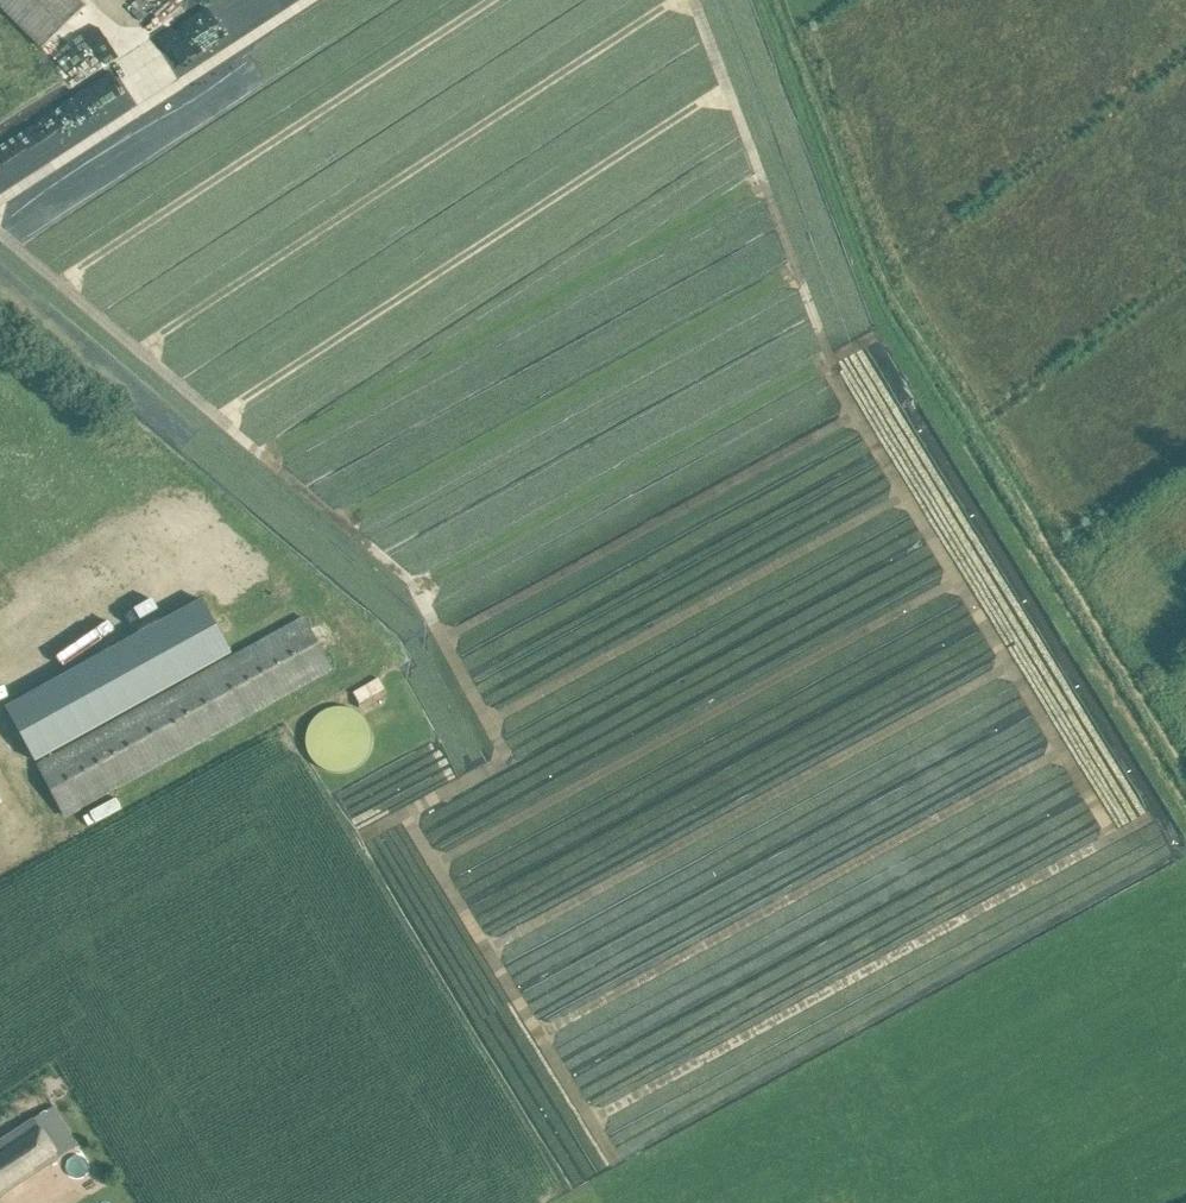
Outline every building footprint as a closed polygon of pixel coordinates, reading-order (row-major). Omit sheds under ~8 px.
[(42,50),(85,7),(78,0),(0,0),(0,8),(42,50)] [(203,599),(7,708),(36,761),(232,652),(203,599)] [(305,618),(39,765),(66,816),(332,668),(305,618)] [(369,744),(349,703),(311,722),(331,763),(369,744)] [(54,1106),(0,1142),(0,1197),(80,1145),(57,1109),(54,1106)]
